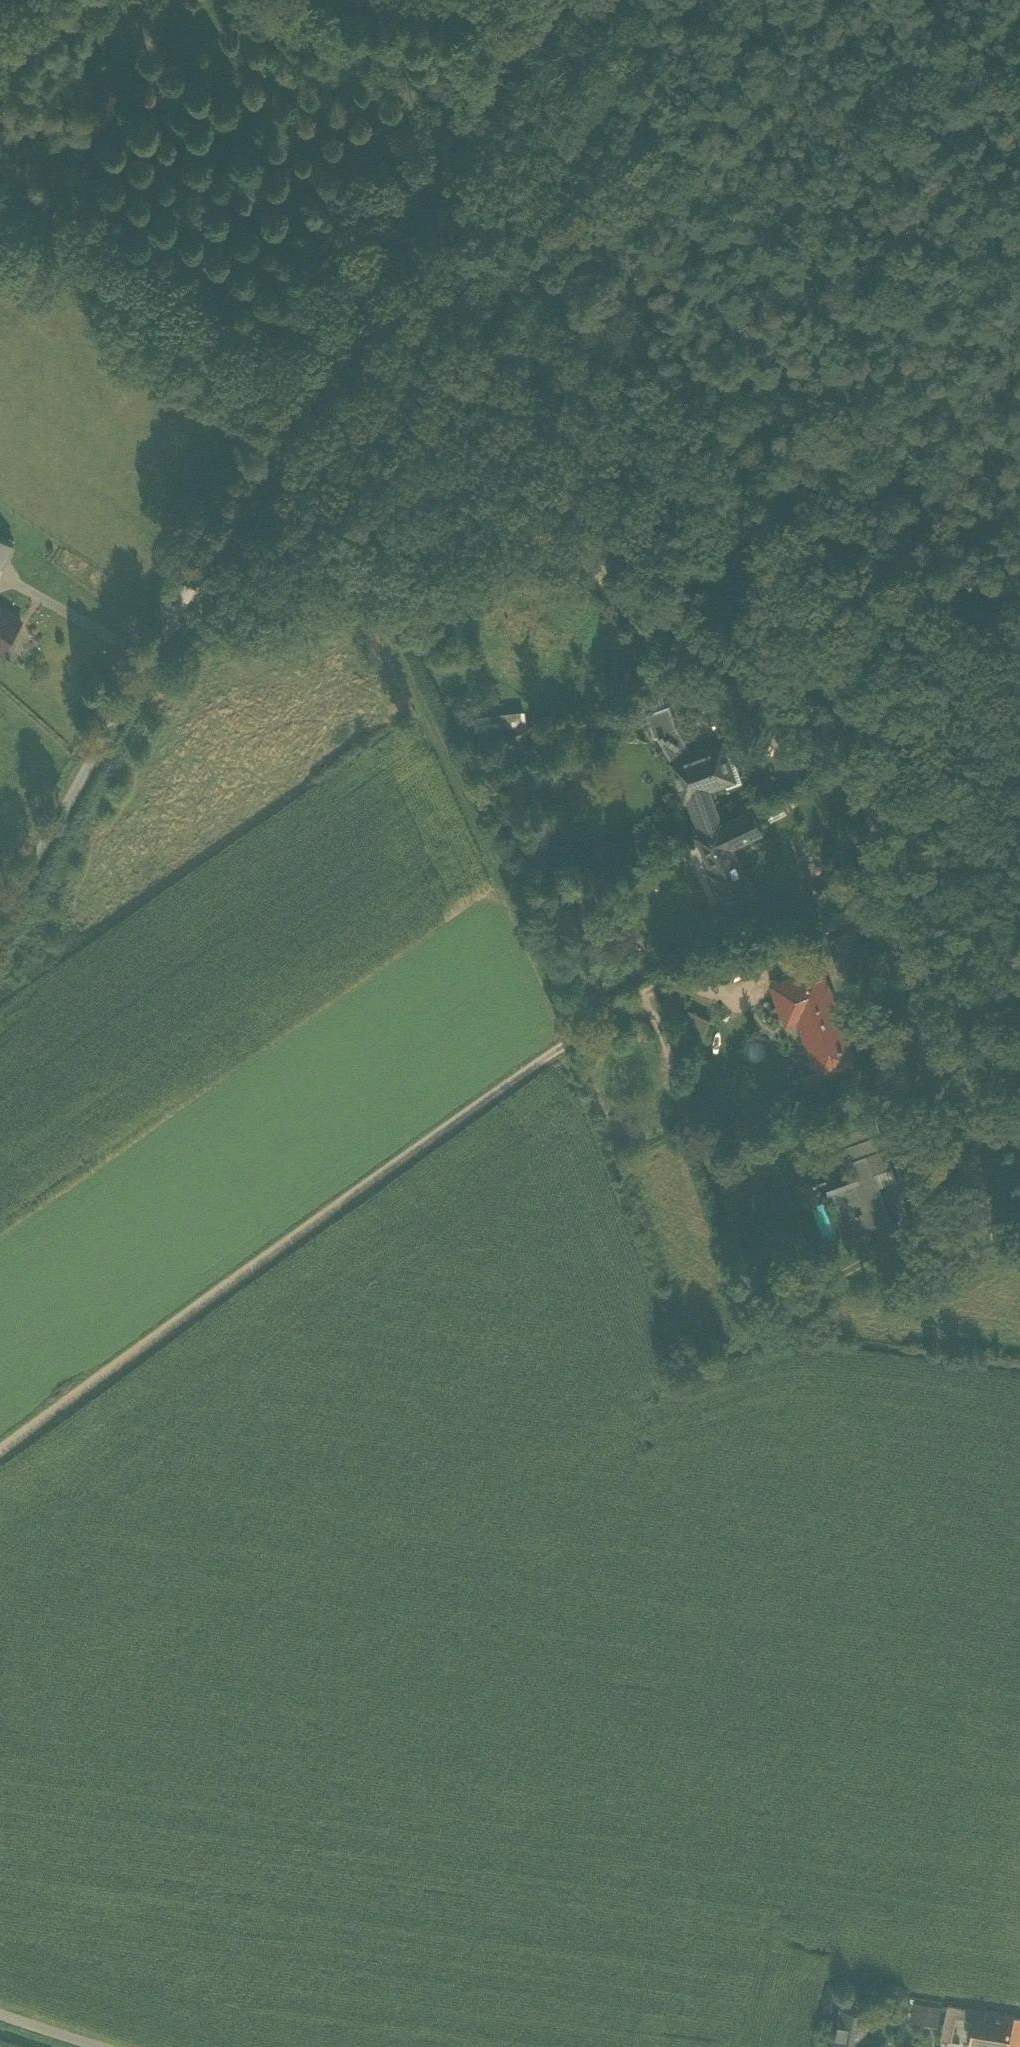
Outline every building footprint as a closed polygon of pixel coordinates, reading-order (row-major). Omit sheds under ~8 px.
[(13,544),(0,535),(0,564),(13,544)] [(21,621),(0,607),(0,653),(21,621)] [(648,711),(656,734),(661,732),(679,726),(671,703),(648,711)] [(688,795),(701,832),(721,823),(718,813),(709,788),(726,782),(728,786),(743,781),(735,758),(734,758),(731,748),(725,750),(723,743),(694,753),(679,726),(661,732),(676,759),(674,760),(686,796),(688,795)] [(722,824),(721,823),(701,832),(699,833),(699,834),(714,866),(709,869),(719,890),(724,888),(729,899),(752,888),(731,845),(762,831),(752,810),(722,824)] [(814,1056),(821,1073),(857,1060),(850,1042),(845,1044),(838,1026),(844,1024),(821,964),(798,973),(803,986),(790,991),(799,1015),(806,1034),(813,1031),(822,1053),(814,1056)] [(788,1019),(799,1015),(790,991),(803,986),(798,973),(774,982),(788,1019)] [(681,1029),(703,1032),(707,1012),(684,1008),(681,1029)] [(850,1042),(844,1024),(838,1026),(845,1044),(850,1042)] [(813,1031),(806,1034),(814,1056),(822,1053),(813,1031)] [(848,1137),(850,1142),(870,1136),(866,1125),(847,1132),(849,1137),(848,1137)] [(864,1229),(868,1243),(897,1233),(875,1171),(893,1165),(882,1131),(870,1136),(850,1142),(842,1145),(848,1160),(853,1158),(860,1176),(829,1187),(846,1236),(864,1229)] [(938,2023),(941,2003),(912,1999),(910,2019),(938,2023)] [(843,2006),(838,2032),(861,2037),(864,2025),(867,2026),(870,2012),(843,2006)] [(996,2046),(1009,2046),(1015,2015),(977,2008),(970,2043),(996,2046)] [(1015,2015),(1009,2046),(1019,2046),(1019,2016),(1015,2015)] [(861,2037),(838,2032),(835,2046),(884,2046),(885,2042),(861,2037)]
